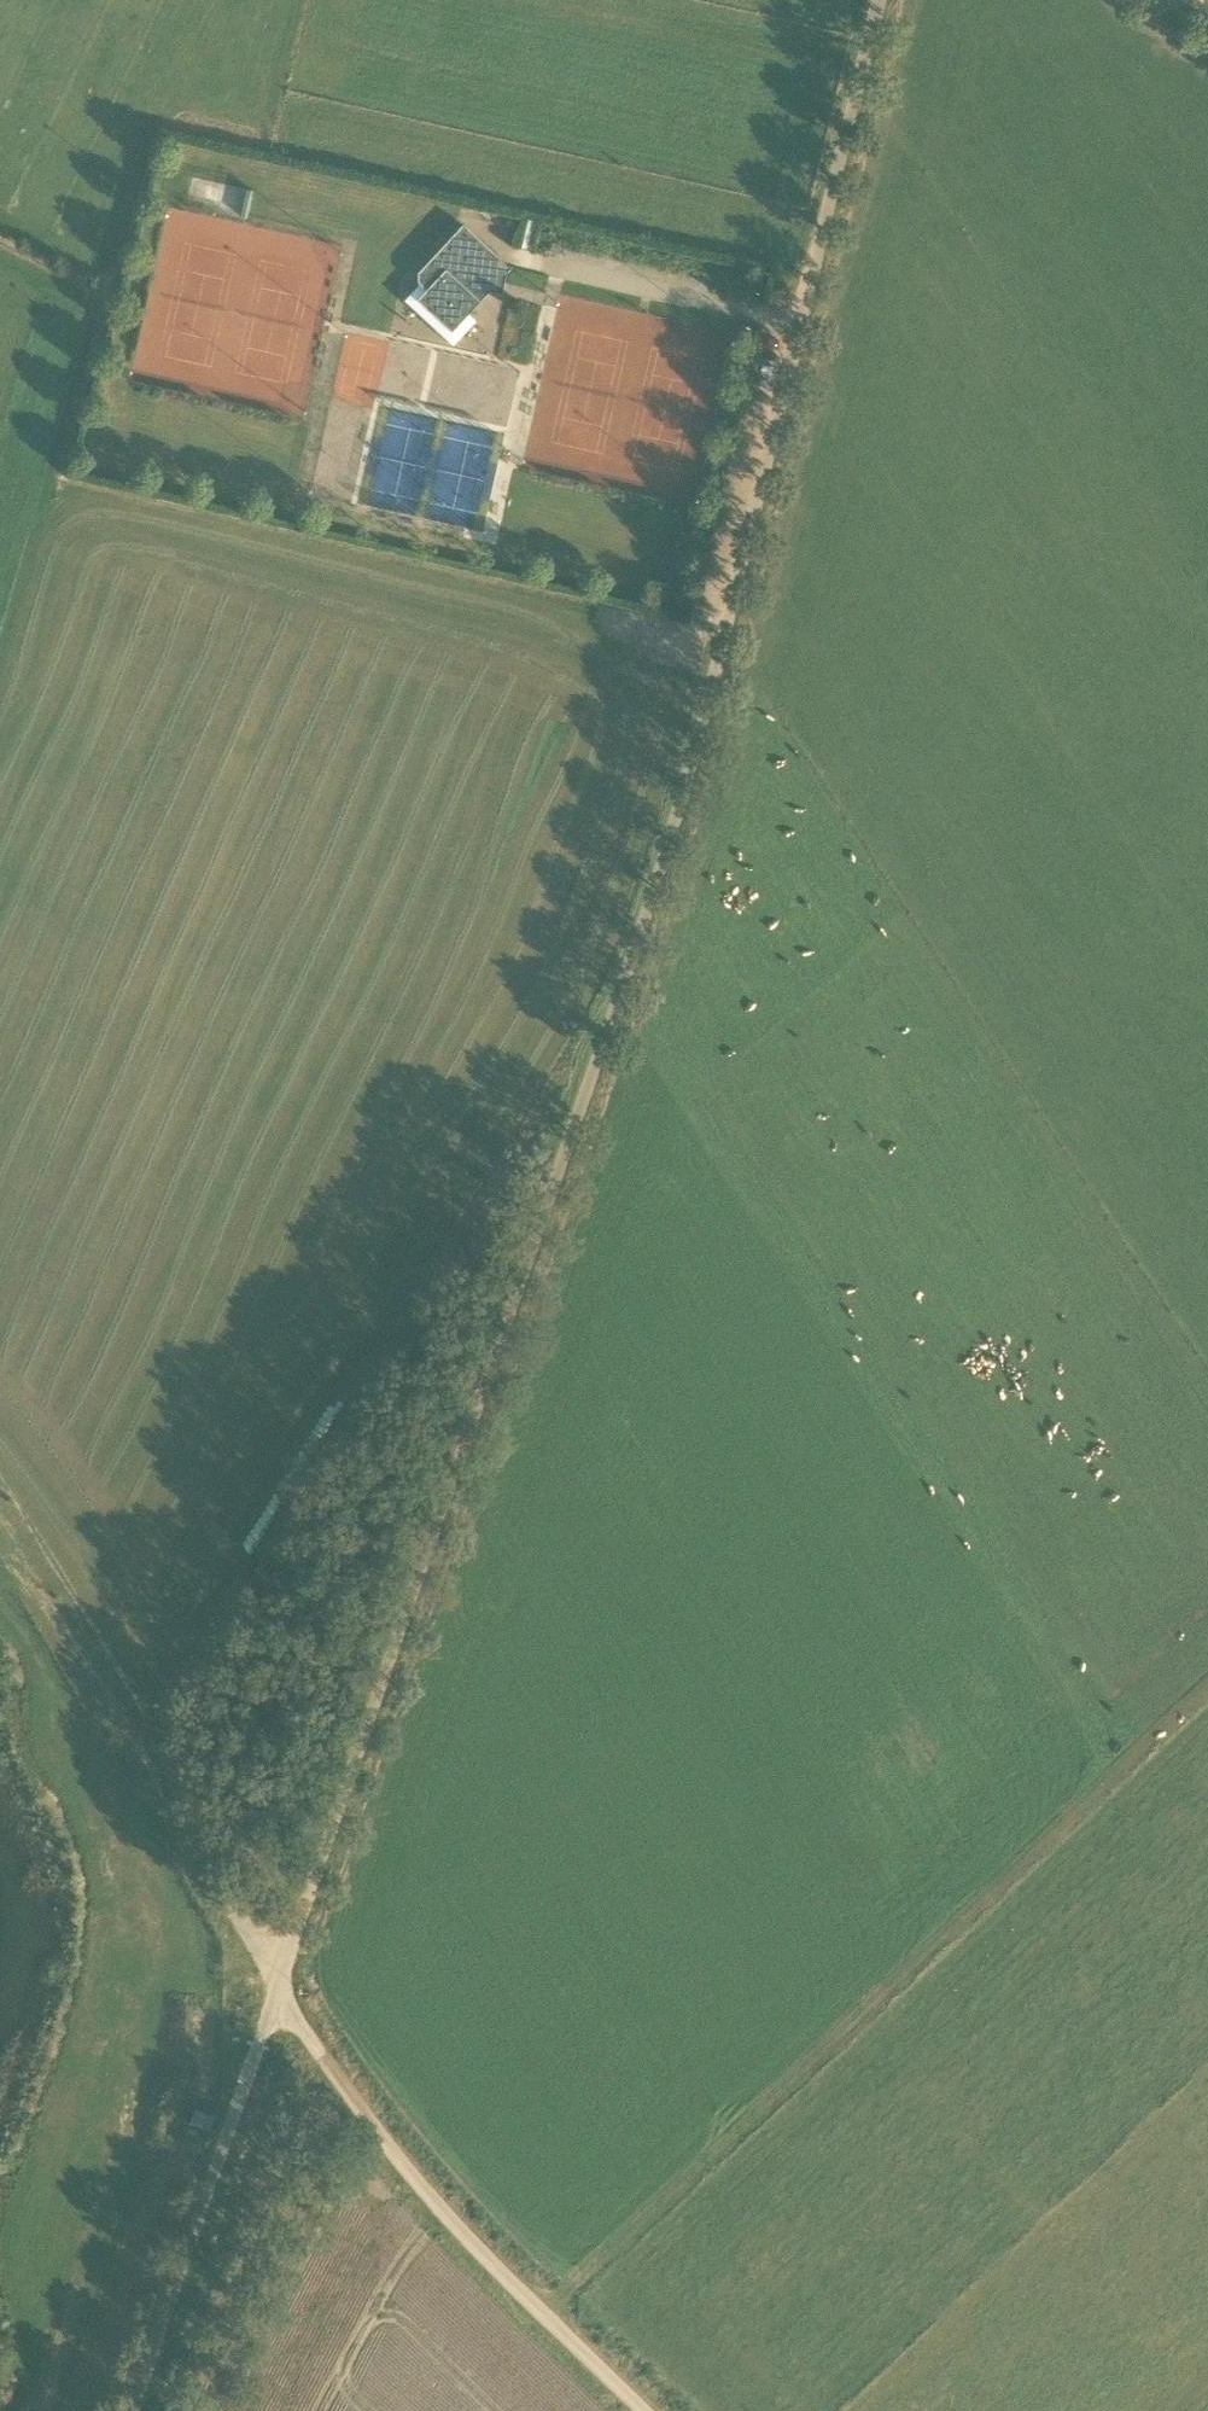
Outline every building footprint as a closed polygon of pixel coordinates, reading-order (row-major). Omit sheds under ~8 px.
[(491,284),(502,283),(505,270),(509,265),(461,221),(415,270),(415,280),(424,287),(415,297),(450,329),(491,284)]
